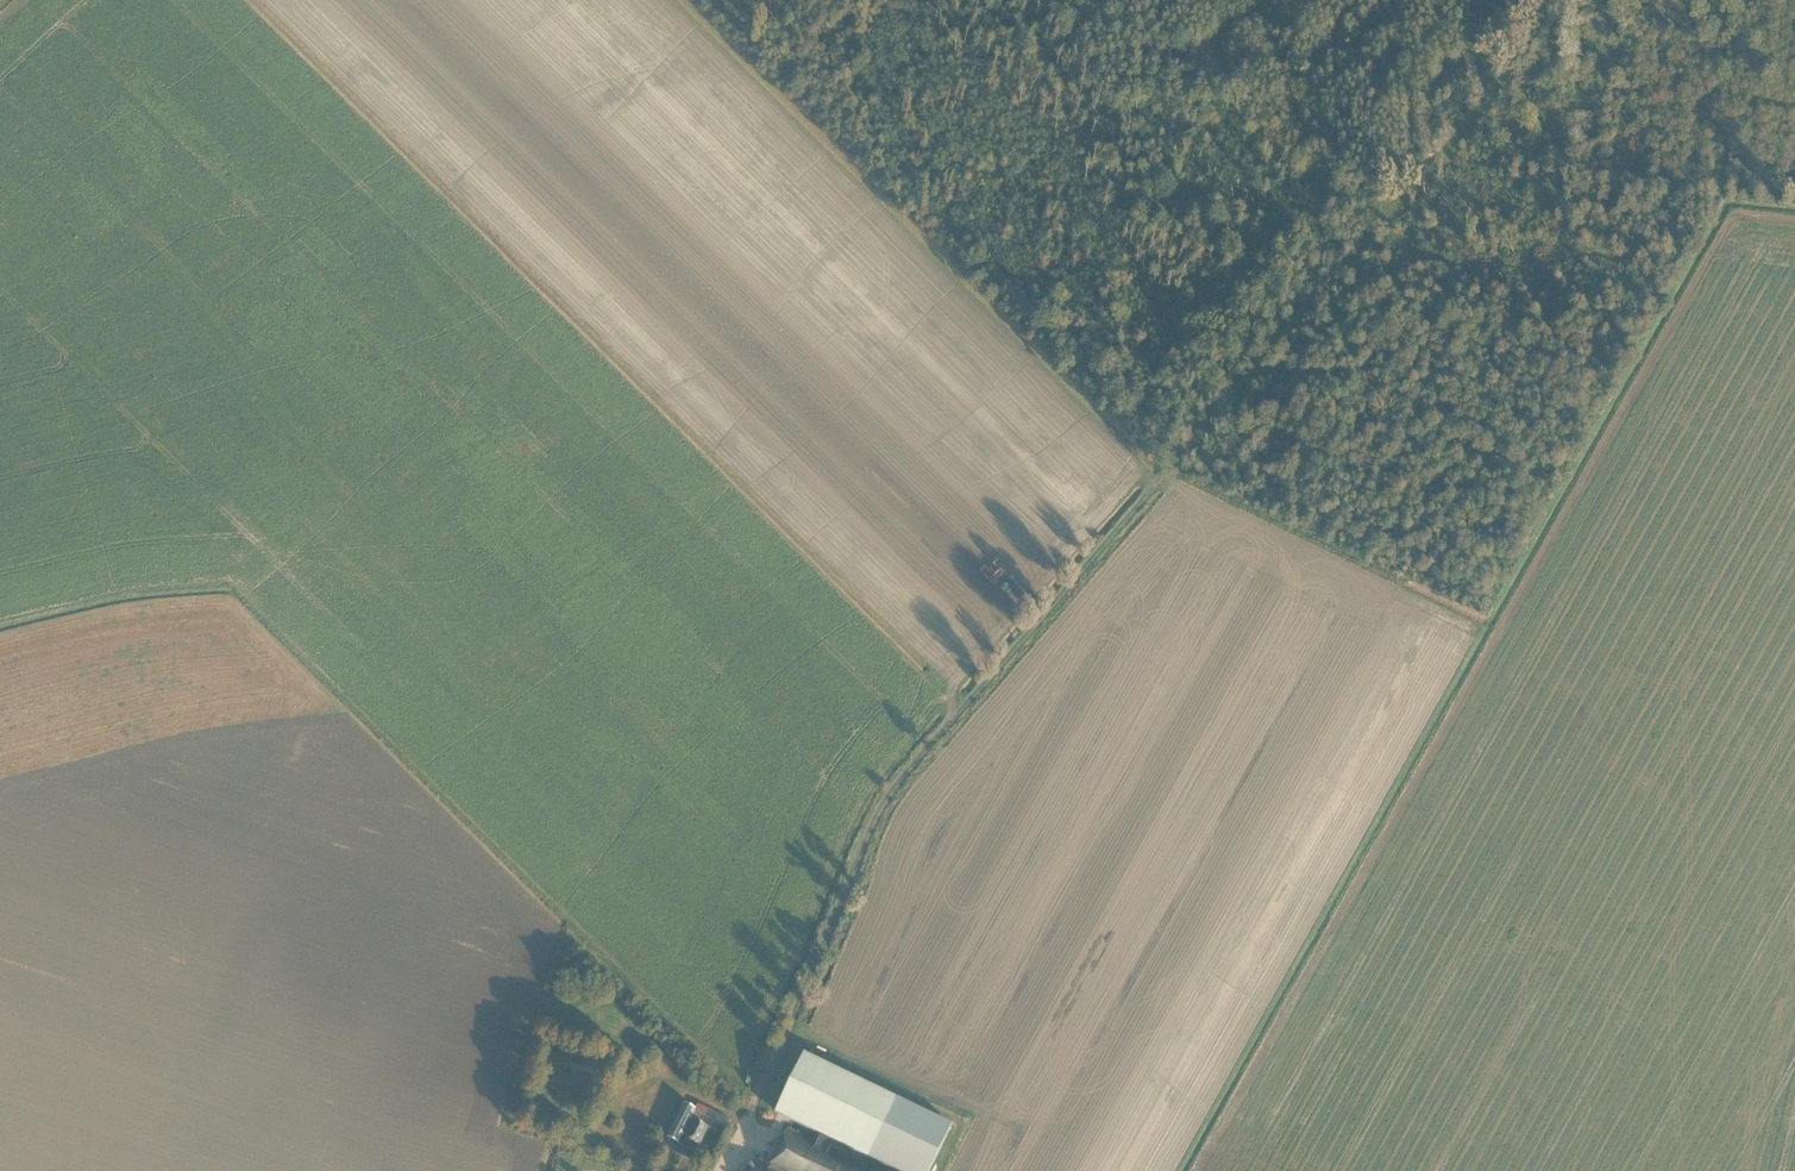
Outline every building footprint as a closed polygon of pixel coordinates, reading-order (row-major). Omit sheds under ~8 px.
[(864,1167),(829,1150),(833,1142),(868,1159),(893,1170),(932,1170),(954,1128),(896,1100),(803,1054),(774,1113),(821,1136),(817,1144),(786,1130),(765,1170),(862,1170),(864,1167)] [(709,1129),(692,1120),(693,1117),(696,1111),(683,1104),(665,1138),(697,1154),(709,1129)]
